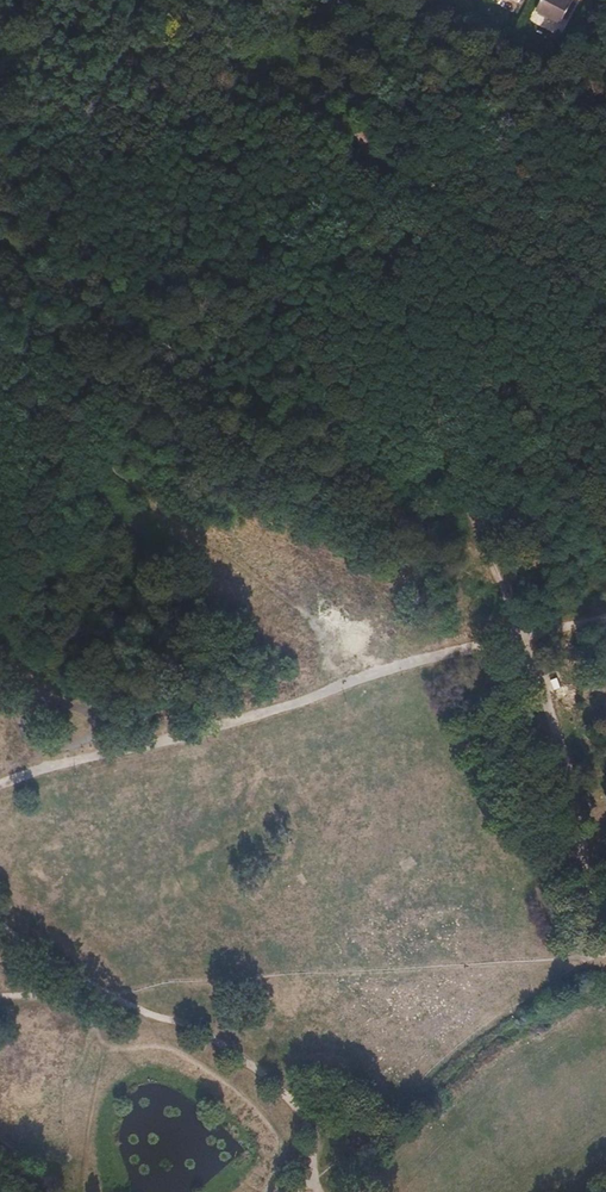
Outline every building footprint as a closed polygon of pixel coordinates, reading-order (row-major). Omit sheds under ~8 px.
[(541,9),(565,22),(577,0),(546,0),(541,9)]
